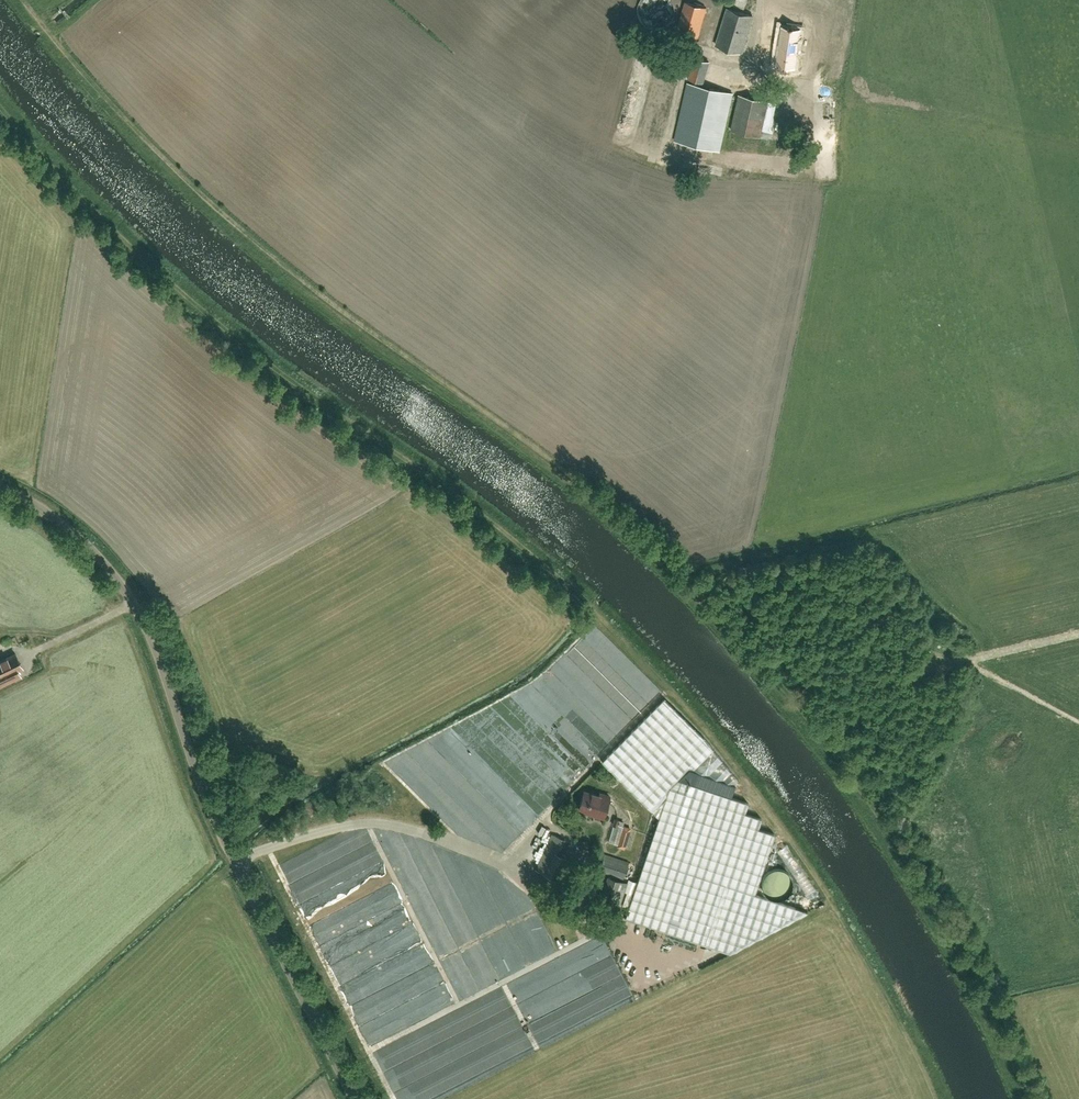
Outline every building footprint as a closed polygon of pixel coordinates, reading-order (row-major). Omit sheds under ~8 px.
[(685,1),(676,33),(697,39),(706,8),(685,1)] [(716,45),(742,52),(753,15),(728,8),(716,45)] [(778,41),(774,53),(772,61),(773,61),(782,64),(792,67),(794,60),(803,30),(784,24),(781,36),(780,35),(778,41)] [(695,57),(689,79),(703,83),(709,62),(695,57)] [(688,83),(675,141),(719,151),(732,93),(688,83)] [(769,101),(738,94),(730,130),(761,137),(769,101)] [(19,670),(22,668),(16,655),(0,663),(0,687),(13,681),(22,676),(19,670)] [(513,721),(517,717),(517,733),(536,752),(536,760),(543,762),(546,760),(549,767),(549,751),(553,759),(553,751),(551,748),(551,735),(554,733),(554,722),(557,719),(554,717),(546,717),(549,713),(542,713),(546,709),(538,696),(528,693),(528,686),(497,704),(499,707),(503,703),(507,709),(502,708),(504,711),(513,714),(512,719),(513,721)] [(606,758),(602,761),(659,818),(662,807),(669,788),(678,779),(731,797),(736,783),(708,748),(661,702),(606,758)] [(629,908),(625,918),(729,953),(807,912),(754,894),(771,844),(774,835),(757,829),(760,819),(745,814),(748,803),(731,797),(678,779),(669,788),(662,807),(659,818),(629,908)] [(590,814),(602,818),(608,796),(598,793),(598,795),(582,791),(578,809),(591,812),(590,814)] [(631,828),(623,826),(617,845),(617,847),(624,850),(631,828)] [(536,870),(545,874),(545,873),(555,878),(564,857),(559,855),(566,840),(551,834),(536,870)] [(604,854),(599,871),(623,878),(629,862),(604,854)] [(763,890),(779,898),(788,879),(772,871),(763,890)] [(620,905),(627,882),(607,876),(600,898),(620,905)] [(567,1028),(631,995),(599,930),(586,937),(589,942),(569,951),(573,959),(551,970),(565,997),(558,1001),(566,1016),(562,1018),(567,1028)]
